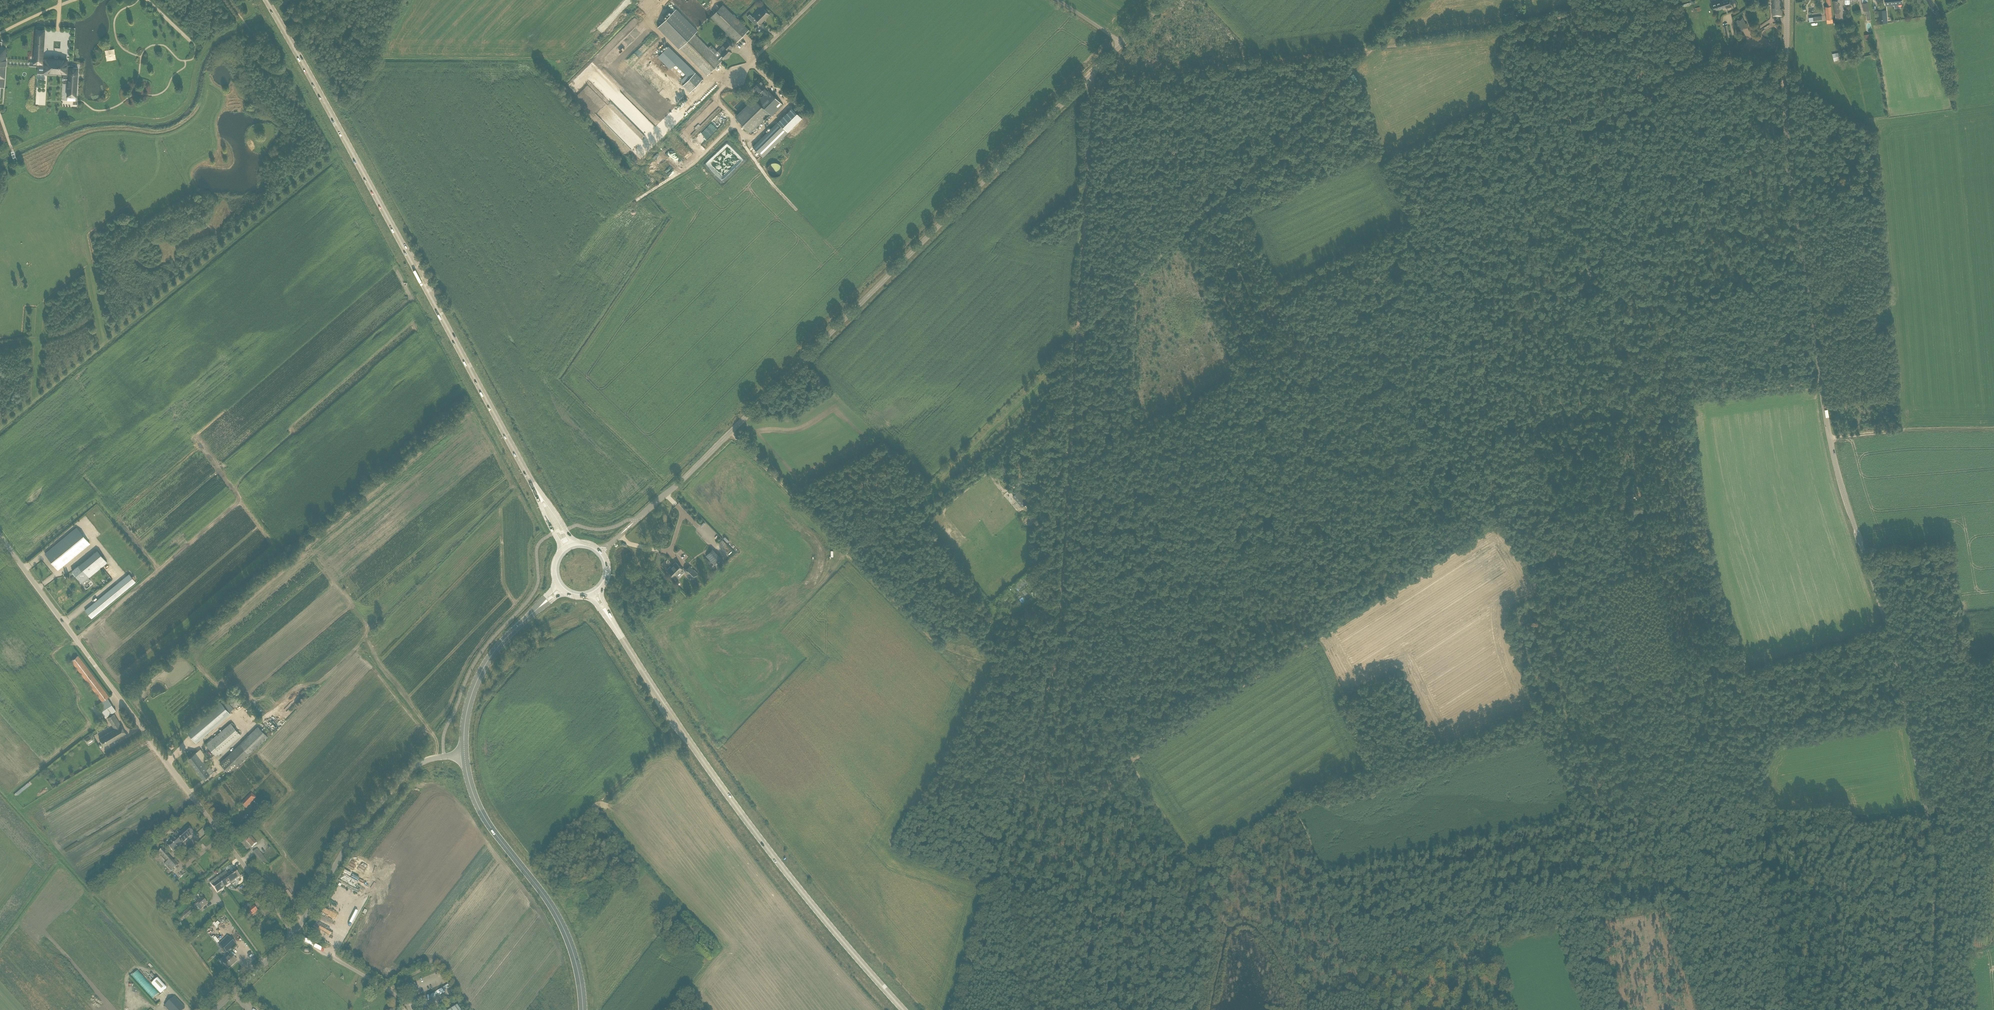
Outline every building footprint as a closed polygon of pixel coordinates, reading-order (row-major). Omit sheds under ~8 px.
[(1714,10),(1726,7),(1726,8),(1731,6),(1730,0),(1725,0),(1712,4),(1714,10)] [(1772,0),(1773,15),(1776,15),(1776,16),(1782,16),(1781,0),(1772,0)] [(1871,19),(1868,2),(1862,3),(1863,11),(1865,11),(1867,20),(1871,19)] [(711,16),(733,38),(737,42),(749,30),(723,4),(711,16)] [(753,16),(761,23),(770,14),(763,7),(753,16)] [(732,52),(729,50),(733,47),(727,40),(723,44),(723,45),(714,54),(695,34),(698,30),(676,9),(658,27),(679,49),(680,48),(707,75),(722,61),(720,60),(724,56),(726,58),(727,58),(728,58),(729,57),(729,56),(728,55),(732,52)] [(1737,19),(1742,30),(1747,28),(1743,17),(1737,19)] [(72,68),(72,66),(75,66),(76,66),(68,65),(68,60),(58,59),(58,58),(56,57),(56,59),(46,58),(46,59),(43,59),(43,55),(41,55),(42,41),(44,41),(45,30),(36,30),(33,63),(31,63),(31,66),(45,66),(44,72),(69,73),(67,98),(76,98),(78,68),(72,68)] [(683,85),(690,92),(703,79),(669,45),(658,56),(671,69),(676,64),(687,74),(681,80),(684,83),(683,85)] [(1832,53),(1834,61),(1840,59),(1838,52),(1832,53)] [(756,81),(758,83),(755,86),(760,91),(761,91),(764,94),(759,99),(757,96),(736,117),(750,132),(769,113),(772,116),(783,105),(769,90),(767,91),(764,88),(765,87),(763,84),(764,83),(759,78),(756,81)] [(793,107),(778,121),(788,131),(802,117),(793,107)] [(752,146),(762,156),(788,131),(778,121),(752,146)] [(659,160),(657,162),(660,166),(662,165),(672,175),(675,173),(660,156),(658,158),(659,160)] [(767,170),(770,176),(776,177),(781,174),(783,168),(780,163),(774,161),(768,164),(767,170)] [(1844,176),(1846,184),(1852,182),(1851,175),(1844,176)] [(1593,267),(1589,270),(1593,276),(1598,273),(1593,267)] [(128,382),(118,392),(123,397),(133,388),(128,382)] [(1013,495),(1022,507),(1029,501),(1019,490),(1013,495)] [(1627,497),(1627,498),(1630,503),(1637,500),(1635,496),(1636,496),(1636,495),(1635,496),(1634,494),(1631,496),(1630,495),(1628,496),(1627,497)] [(96,516),(97,522),(101,525),(107,525),(111,520),(110,514),(106,511),(100,511),(96,516)] [(45,554),(58,569),(90,543),(77,528),(45,554)] [(72,571),(82,583),(108,562),(98,550),(72,571)] [(706,557),(713,564),(720,557),(713,551),(706,557)] [(670,574),(672,577),(673,576),(676,579),(679,576),(677,574),(683,569),(676,562),(670,567),(670,566),(667,569),(667,570),(670,574)] [(690,574),(694,578),(697,574),(689,566),(684,571),(688,575),(690,574)] [(85,610),(92,618),(135,582),(129,574),(85,610)] [(96,706),(105,718),(112,713),(116,711),(107,698),(109,697),(78,656),(74,659),(71,661),(102,702),(96,706)] [(233,705),(237,705),(240,702),(240,698),(237,695),(233,695),(230,699),(230,703),(233,705)] [(186,731),(196,742),(231,713),(221,701),(186,731)] [(114,729),(99,738),(104,746),(126,733),(114,714),(107,718),(114,729)] [(206,744),(217,757),(241,736),(231,723),(206,744)] [(219,763),(230,774),(268,736),(258,726),(219,763)] [(84,739),(87,744),(94,739),(91,735),(84,739)] [(188,758),(203,779),(207,776),(213,772),(207,764),(206,765),(197,752),(192,755),(188,758)] [(254,800),(249,796),(241,804),(246,808),(254,800)] [(172,836),(175,838),(167,845),(174,851),(194,833),(188,826),(177,835),(175,833),(172,836)] [(247,839),(247,840),(247,841),(252,847),(256,843),(251,837),(249,839),(248,838),(247,839)] [(165,864),(171,871),(179,864),(175,859),(174,861),(162,849),(158,854),(167,863),(165,864)] [(253,852),(266,868),(270,865),(257,849),(253,852)] [(210,883),(217,893),(240,876),(235,869),(228,874),(226,871),(210,883)] [(208,903),(202,897),(194,904),(200,910),(208,903)] [(257,911),(254,906),(247,911),(251,916),(257,911)] [(178,918),(182,922),(191,913),(188,909),(178,918)] [(189,931),(185,935),(191,941),(193,940),(192,939),(195,937),(189,931)] [(224,945),(221,947),(226,953),(236,944),(228,936),(225,939),(221,942),(224,945)] [(223,963),(229,969),(237,961),(231,955),(223,963)] [(137,970),(132,976),(153,999),(159,994),(137,970)] [(155,975),(149,980),(166,998),(171,993),(155,975)] [(169,1009),(183,1009),(184,1009),(174,997),(165,1006),(169,1009)]
